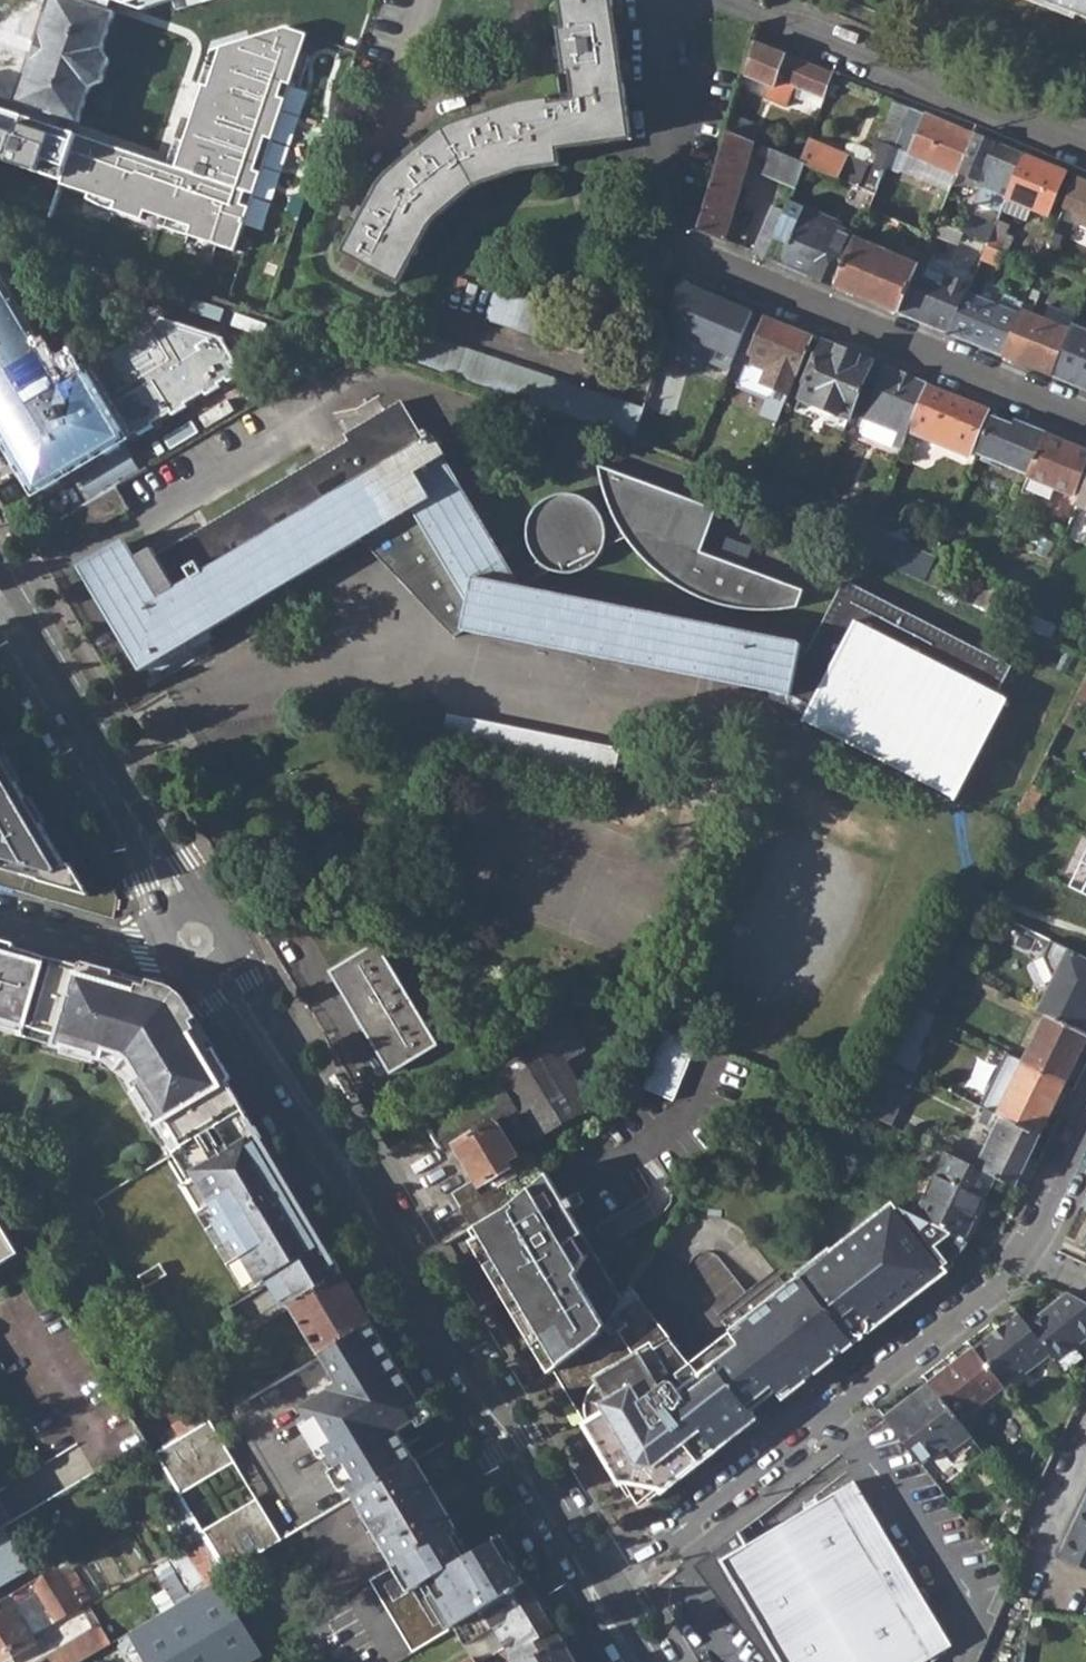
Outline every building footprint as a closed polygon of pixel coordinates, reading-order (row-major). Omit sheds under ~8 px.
[(33,56),(17,100),(28,104),(69,118),(77,122),(90,85),(102,80),(109,60),(103,49),(116,13),(109,10),(82,0),(54,0),(41,35),(39,35),(31,56),(33,56)] [(109,10),(112,1),(141,11),(177,0),(82,0),(109,10)] [(613,0),(567,0),(563,0),(566,30),(561,31),(566,73),(572,73),(575,101),(553,103),(552,99),(518,103),(448,126),(389,173),(379,186),(344,253),(399,281),(427,229),(436,218),(468,189),(517,171),(560,165),(559,149),(632,140),(613,0)] [(1085,15),(1085,0),(1049,0),(1085,15)] [(308,36),(287,29),(218,48),(177,168),(65,130),(23,116),(0,108),(0,160),(93,192),(89,204),(234,253),(308,36)] [(756,42),(746,76),(770,85),(765,98),(786,107),(791,94),(799,97),(803,89),(824,97),(833,73),(756,42)] [(799,97),(820,106),(824,97),(803,89),(799,97)] [(804,161),(875,191),(887,165),(894,146),(912,106),(893,98),(870,153),(866,162),(843,153),(807,138),(800,160),(804,161)] [(69,118),(28,104),(23,116),(65,130),(69,118)] [(912,106),(894,146),(908,152),(957,173),(959,170),(975,132),(912,106)] [(730,132),(759,143),(766,125),(735,113),(730,132)] [(699,229),(738,246),(741,238),(731,233),(759,143),(730,132),(699,229)] [(1001,209),(1007,196),(1025,153),(975,132),(959,170),(979,178),(977,184),(985,187),(979,200),(1001,209)] [(867,149),(853,143),(848,144),(843,153),(866,162),(870,153),(867,149)] [(763,172),(794,185),(804,161),(800,160),(761,144),(756,157),(768,162),(763,172)] [(894,146),(887,165),(900,170),(908,152),(894,146)] [(1025,153),(1007,196),(1031,206),(1048,214),(1067,171),(1025,153)] [(1083,215),(1085,209),(1085,179),(1077,175),(1064,206),(1083,215)] [(1026,219),(1031,206),(1007,196),(1001,209),(1026,219)] [(764,256),(835,285),(856,237),(831,227),(835,219),(787,200),(783,209),(776,225),(764,256)] [(752,251),(764,256),(776,225),(783,209),(770,204),(752,251)] [(878,224),(894,231),(899,218),(884,212),(878,224)] [(988,241),(996,224),(973,214),(966,231),(988,241)] [(894,231),(909,237),(915,225),(899,218),(894,231)] [(932,231),(960,243),(964,229),(937,218),(932,231)] [(1004,250),(1006,251),(1012,235),(1005,231),(1008,223),(999,218),(996,224),(988,241),(988,243),(1004,250)] [(835,285),(866,298),(886,249),(856,237),(835,285)] [(1000,261),(1004,250),(988,243),(984,254),(1000,261)] [(866,298),(897,311),(918,263),(886,249),(866,298)] [(897,311),(948,332),(967,290),(969,285),(926,266),(931,255),(923,252),(918,263),(897,311)] [(650,308),(668,314),(678,281),(659,274),(650,308)] [(80,367),(57,382),(0,283),(0,457),(24,501),(75,474),(90,501),(116,486),(139,472),(123,444),(82,371),(80,367)] [(666,332),(733,359),(753,313),(680,283),(666,332)] [(1001,354),(1052,375),(1070,330),(1028,313),(1040,290),(1031,286),(1023,301),(1019,311),(1008,339),(1001,354)] [(991,333),(1008,339),(1019,311),(1001,304),(967,290),(948,332),(985,347),(991,333)] [(484,321),(543,342),(554,311),(494,291),(484,321)] [(1005,293),(1001,304),(1019,311),(1023,301),(1005,293)] [(812,337),(764,317),(749,355),(753,357),(749,367),(745,366),(736,387),(769,400),(783,406),(812,337)] [(92,365),(82,371),(123,444),(138,436),(151,428),(152,424),(167,414),(172,416),(185,408),(186,403),(200,394),(205,396),(218,388),(218,383),(222,381),(228,382),(235,378),(238,370),(221,340),(159,319),(154,326),(111,356),(105,352),(92,361),(92,365)] [(1074,324),(1070,330),(1052,375),(1085,389),(1085,330),(1074,324)] [(394,360),(631,441),(642,410),(406,328),(394,360)] [(794,410),(843,430),(848,422),(872,362),(823,341),(794,410)] [(860,427),(864,418),(886,367),(872,362),(848,422),(860,427)] [(717,375),(726,378),(729,369),(721,365),(717,375)] [(927,385),(886,367),(864,418),(897,432),(891,447),(900,451),(903,443),(908,434),(908,430),(927,385)] [(927,385),(908,430),(969,455),(988,410),(927,385)] [(763,416),(776,422),(783,406),(769,400),(763,416)] [(807,716),(959,796),(1007,703),(996,697),(1011,666),(845,580),(811,647),(522,587),(514,575),(444,458),(448,455),(437,436),(432,438),(427,431),(422,433),(402,401),(345,434),(348,440),(156,555),(153,549),(96,582),(153,676),(192,651),(188,644),(414,510),(468,605),(463,631),(790,694),(812,706),(807,716)] [(981,448),(1031,469),(1046,433),(995,413),(981,448)] [(897,432),(864,418),(860,427),(861,434),(891,447),(897,432)] [(1074,497),(1085,470),(1085,450),(1046,433),(1031,469),(1028,476),(1074,497)] [(914,436),(908,434),(903,443),(910,445),(914,436)] [(617,525),(605,530),(604,522),(596,509),(584,499),(570,495),(555,497),(541,504),(532,516),(528,531),(530,546),(537,559),(544,565),(549,569),(564,573),(579,571),(592,563),(633,547),(637,552),(661,576),(689,594),(720,607),(753,613),(795,608),(804,590),(700,554),(716,510),(598,469),(604,494),(617,525)] [(1085,510),(1085,485),(1077,507),(1085,510)] [(75,510),(91,537),(99,533),(96,528),(129,508),(116,486),(90,501),(75,510)] [(833,516),(839,518),(844,506),(839,504),(833,516)] [(889,521),(873,514),(867,530),(859,550),(924,581),(934,558),(882,536),(889,521)] [(544,565),(514,575),(522,587),(564,573),(549,569),(544,565)] [(975,604),(985,611),(990,600),(979,595),(975,604)] [(1025,629),(1036,634),(1043,620),(1031,615),(1025,629)] [(618,781),(625,745),(450,712),(443,748),(618,781)] [(44,882),(68,868),(0,754),(0,869),(44,882)] [(1022,802),(1014,817),(1025,824),(1034,809),(1022,802)] [(68,868),(44,882),(83,893),(68,868)] [(1052,940),(1044,957),(1051,985),(1039,1011),(1045,1014),(1085,1033),(1085,956),(1052,940)] [(331,972),(392,1073),(439,1045),(378,943),(331,972)] [(160,1125),(170,1118),(185,1145),(247,1109),(187,1009),(165,992),(0,945),(0,1019),(62,1038),(59,1048),(67,1051),(68,1047),(101,1056),(100,1060),(107,1061),(109,1055),(110,1052),(116,1054),(124,1056),(137,1066),(145,1077),(145,1078),(136,1083),(139,1089),(141,1088),(159,1117),(156,1119),(160,1125)] [(909,1018),(923,1025),(929,1015),(915,1008),(909,1018)] [(1064,1086),(1085,1041),(1085,1033),(1045,1014),(1023,1061),(1020,1065),(1064,1086)] [(59,1048),(62,1038),(0,1019),(0,1031),(13,1035),(59,1048)] [(641,1089),(670,1101),(695,1043),(665,1031),(641,1089)] [(455,1146),(480,1186),(495,1177),(500,1183),(515,1175),(512,1168),(521,1162),(496,1119),(507,1113),(525,1142),(589,1103),(550,1037),(491,1073),(475,1091),(443,1118),(440,1112),(427,1121),(445,1151),(455,1146)] [(99,1065),(100,1060),(101,1056),(68,1047),(67,1051),(66,1053),(65,1055),(99,1065)] [(107,1061),(136,1083),(145,1078),(145,1077),(137,1066),(124,1056),(116,1054),(110,1052),(109,1055),(107,1061)] [(991,1081),(1008,1090),(1020,1065),(1023,1061),(1006,1052),(991,1081)] [(861,1111),(888,1124),(913,1074),(887,1062),(861,1111)] [(1008,1090),(995,1115),(1039,1135),(1064,1086),(1020,1065),(1008,1090)] [(332,1077),(327,1080),(337,1097),(342,1094),(346,1091),(336,1074),(332,1077)] [(152,1122),(156,1119),(159,1117),(141,1088),(139,1089),(134,1091),(152,1122)] [(344,1273),(288,1178),(247,1109),(185,1145),(182,1148),(222,1218),(225,1222),(220,1226),(231,1244),(238,1240),(262,1282),(270,1278),(286,1308),(292,1304),(300,1299),(344,1273)] [(996,1176),(1015,1185),(1039,1135),(995,1115),(984,1109),(978,1119),(993,1125),(975,1165),(996,1176)] [(269,1115),(261,1120),(271,1137),(276,1134),(280,1132),(269,1115)] [(172,1145),(176,1151),(182,1148),(185,1145),(170,1118),(160,1125),(172,1145)] [(813,1164),(829,1171),(835,1159),(820,1150),(813,1164)] [(979,1209),(996,1176),(975,1165),(947,1152),(918,1216),(959,1235),(970,1240),(984,1212),(979,1209)] [(507,1290),(554,1368),(598,1331),(620,1296),(566,1206),(581,1197),(575,1187),(560,1196),(544,1170),(514,1194),(473,1224),(469,1227),(474,1235),(485,1228),(518,1283),(507,1290)] [(452,1191),(473,1224),(514,1194),(510,1190),(504,1192),(501,1189),(494,1193),(491,1189),(478,1195),(470,1181),(452,1191)] [(804,1278),(710,1353),(754,1411),(782,1390),(787,1397),(857,1342),(851,1335),(856,1331),(862,1336),(869,1334),(872,1329),(870,1321),(875,1317),(879,1323),(956,1263),(953,1260),(963,1252),(970,1240),(959,1235),(918,1216),(898,1206),(836,1253),(833,1248),(801,1273),(804,1278)] [(14,1260),(9,1253),(10,1247),(17,1244),(0,1214),(0,1268),(14,1260)] [(485,1228),(474,1235),(507,1290),(518,1283),(485,1228)] [(23,1254),(17,1244),(10,1247),(9,1253),(14,1260),(23,1254)] [(159,1264),(137,1277),(144,1289),(165,1275),(159,1264)] [(292,1304),(320,1351),(330,1344),(372,1320),(344,1273),(300,1299),(292,1304)] [(666,1491),(759,1417),(754,1411),(710,1353),(696,1363),(631,1278),(620,1296),(598,1331),(554,1368),(594,1436),(622,1483),(626,1479),(642,1503),(664,1487),(666,1491)] [(1058,1356),(1075,1342),(1085,1333),(1085,1299),(1070,1292),(1031,1324),(1056,1354),(1058,1356)] [(1033,1371),(1056,1354),(1031,1324),(1022,1313),(976,1350),(1004,1386),(1027,1367),(1033,1371)] [(330,1344),(320,1351),(338,1379),(299,1402),(353,1493),(357,1491),(413,1457),(396,1428),(426,1410),(383,1339),(372,1320),(330,1344)] [(1075,1342),(1058,1356),(1066,1366),(1082,1353),(1075,1342)] [(932,1383),(960,1420),(1004,1386),(976,1350),(932,1383)] [(886,1418),(923,1463),(947,1445),(952,1450),(972,1435),(960,1420),(932,1383),(886,1418)] [(204,1404),(164,1429),(171,1441),(211,1416),(204,1404)] [(413,1457),(357,1491),(398,1559),(455,1525),(413,1457)] [(854,1480),(747,1544),(739,1531),(728,1539),(736,1551),(711,1568),(731,1595),(737,1591),(782,1661),(924,1661),(954,1644),(854,1480)] [(1085,1565),(1085,1499),(1062,1555),(1085,1565)] [(398,1559),(393,1562),(439,1638),(455,1628),(529,1583),(517,1562),(510,1566),(494,1539),(471,1553),(455,1525),(398,1559)] [(184,1545),(207,1584),(216,1578),(227,1572),(203,1532),(184,1545)] [(736,1551),(728,1539),(698,1563),(773,1661),(782,1661),(737,1591),(731,1595),(711,1568),(736,1551)] [(32,1590),(43,1607),(71,1590),(58,1567),(24,1587),(26,1593),(32,1590)] [(143,1661),(254,1661),(263,1657),(216,1578),(207,1584),(129,1631),(143,1661)] [(455,1628),(465,1644),(494,1627),(505,1646),(509,1652),(555,1627),(529,1583),(455,1628)] [(4,1654),(6,1658),(33,1642),(7,1597),(0,1602),(0,1656),(4,1654)] [(473,1658),(476,1661),(494,1661),(490,1656),(505,1646),(494,1627),(465,1644),(473,1658)] [(563,1640),(555,1627),(509,1652),(505,1646),(490,1656),(494,1661),(527,1661),(563,1640)] [(563,1640),(527,1661),(576,1661),(563,1640)] [(62,1647),(73,1661),(76,1661),(84,1658),(72,1641),(62,1647)] [(62,1647),(38,1661),(73,1661),(62,1647)]
